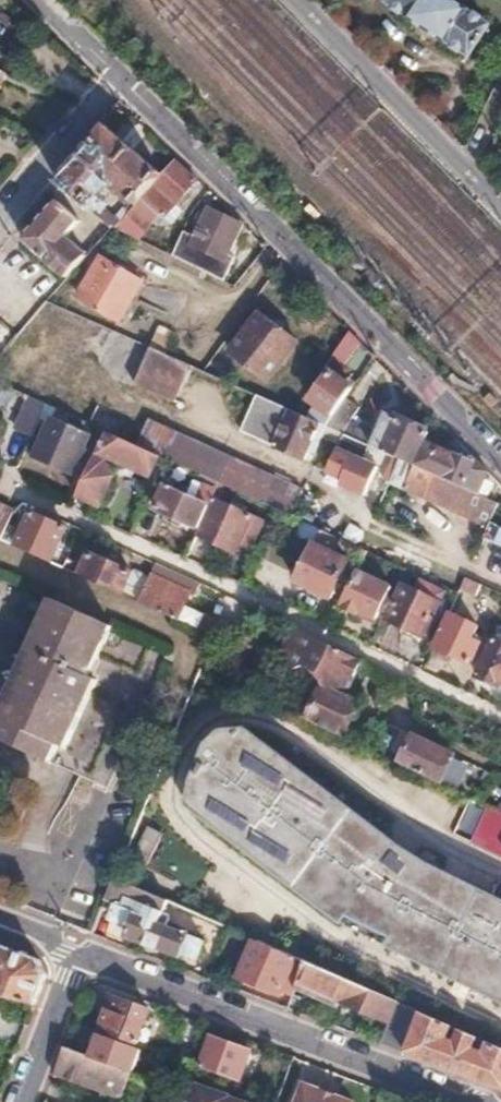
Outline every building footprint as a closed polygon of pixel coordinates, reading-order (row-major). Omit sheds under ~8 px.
[(388,2),(409,15),(407,18),(445,43),(447,40),(467,54),(488,24),(466,10),(468,7),(457,0),(389,0),(388,2)] [(108,126),(58,183),(113,231),(114,230),(120,223),(105,211),(100,211),(95,206),(112,187),(131,203),(126,209),(130,212),(163,174),(108,126)] [(120,223),(114,230),(139,242),(157,222),(162,227),(167,221),(172,226),(181,216),(174,210),(198,181),(174,162),(163,174),(130,212),(120,223)] [(57,202),(23,240),(69,281),(88,259),(66,239),(80,223),(57,202)] [(184,236),(174,258),(186,264),(188,258),(229,275),(236,260),(230,258),(243,225),(209,210),(205,219),(199,217),(194,229),(200,232),(196,241),(184,236)] [(104,259),(80,298),(121,322),(144,283),(104,259)] [(262,316),(234,353),(270,379),(297,343),(262,316)] [(350,333),(335,356),(347,364),(361,343),(350,333)] [(156,352),(139,388),(179,405),(195,369),(156,352)] [(330,373),(312,401),(326,410),(323,414),(318,411),(313,421),(323,426),(328,428),(347,399),(354,388),(330,373)] [(32,398),(17,430),(33,438),(49,405),(32,398)] [(260,398),(244,433),(307,461),(323,426),(313,421),(297,414),(260,398)] [(347,399),(328,428),(330,429),(345,435),(346,436),(351,428),(363,410),(347,399)] [(303,404),(297,414),(313,421),(318,411),(303,404)] [(387,415),(373,447),(401,460),(415,466),(425,444),(429,434),(387,415)] [(53,420),(36,456),(72,473),(89,437),(53,420)] [(147,424),(137,446),(162,457),(166,459),(188,468),(197,447),(147,424)] [(351,428),(346,436),(366,444),(370,436),(351,428)] [(330,429),(325,440),(340,446),(345,435),(330,429)] [(98,451),(78,496),(101,506),(121,463),(152,477),(162,457),(137,446),(109,433),(101,452),(98,451)] [(425,444),(415,466),(479,494),(489,471),(463,445),(457,458),(425,444)] [(197,447),(188,468),(221,483),(274,508),(290,515),(300,493),(197,447)] [(338,450),(326,473),(342,480),(340,485),(364,496),(378,468),(338,450)] [(401,460),(391,482),(490,526),(492,522),(500,504),(479,494),(415,466),(401,460)] [(165,486),(155,508),(200,528),(213,499),(217,491),(195,481),(189,496),(165,486)] [(140,485),(129,509),(141,514),(152,490),(140,485)] [(200,528),(197,534),(237,552),(242,540),(249,543),(252,537),(257,540),(264,522),(213,499),(200,528)] [(2,541),(14,513),(0,506),(0,540),(2,541)] [(30,513),(15,547),(52,564),(67,530),(30,513)] [(486,538),(500,545),(500,526),(492,522),(490,526),(486,538)] [(320,529),(296,582),(332,598),(345,568),(329,560),(335,546),(339,537),(320,529)] [(339,537),(335,546),(362,559),(367,550),(359,546),(339,537)] [(88,552),(78,576),(138,603),(150,575),(133,567),(131,571),(127,569),(129,565),(104,553),(101,558),(88,552)] [(150,575),(138,603),(177,621),(189,593),(150,575)] [(359,575),(345,604),(376,617),(379,610),(385,613),(393,596),(387,593),(389,588),(359,575)] [(465,576),(460,588),(477,596),(482,584),(465,576)] [(403,585),(387,620),(424,637),(440,602),(437,601),(440,594),(433,591),(435,587),(420,581),(415,591),(403,585)] [(0,713),(0,739),(52,763),(59,747),(67,751),(99,683),(90,679),(114,629),(51,601),(0,713)] [(452,616),(437,648),(441,650),(439,655),(439,659),(450,663),(454,661),(456,657),(472,664),(481,644),(472,640),(478,628),(452,616)] [(209,617),(202,632),(214,638),(216,632),(220,622),(209,617)] [(295,628),(277,662),(324,685),(340,693),(345,684),(351,687),(364,662),(363,661),(323,642),(295,628)] [(479,675),(500,684),(500,681),(500,635),(498,633),(479,675)] [(345,684),(340,693),(346,696),(351,687),(345,684)] [(324,685),(308,720),(344,737),(358,709),(361,703),(346,696),(340,693),(324,685)] [(437,862),(411,847),(252,726),(227,728),(212,739),(198,772),(191,805),(348,926),(354,916),(399,938),(395,947),(500,999),(500,894),(437,862)] [(414,736),(401,764),(442,784),(455,756),(414,736)] [(476,844),(500,856),(500,813),(493,809),(476,844)] [(115,879),(107,899),(120,905),(114,919),(132,927),(129,935),(182,956),(184,951),(201,958),(208,941),(170,925),(173,919),(166,916),(171,903),(115,879)] [(252,938),(238,975),(280,991),(294,956),(252,938)] [(34,1007),(45,976),(38,960),(1,946),(0,949),(0,998),(34,1007)] [(307,962),(289,1008),(301,1012),(308,995),(328,1003),(330,997),(343,1002),(390,1021),(398,1002),(360,985),(307,962)] [(330,997),(328,1003),(340,1008),(343,1002),(330,997)] [(114,998),(103,1030),(138,1043),(149,1011),(114,998)] [(387,1045),(500,1088),(500,1046),(487,1041),(484,1050),(474,1046),(478,1037),(460,1029),(456,1038),(448,1035),(452,1025),(421,1012),(413,1032),(395,1025),(387,1045)] [(65,1047),(54,1076),(121,1101),(132,1072),(139,1053),(100,1037),(92,1058),(65,1047)] [(211,1039),(200,1069),(239,1083),(249,1054),(211,1039)] [(229,1098),(230,1097),(195,1085),(192,1095),(187,1093),(184,1101),(242,1101),(229,1098)] [(294,1101),(329,1101),(315,1097),(317,1092),(300,1086),(294,1101)] [(315,1097),(329,1101),(334,1101),(336,1099),(317,1092),(315,1097)]
